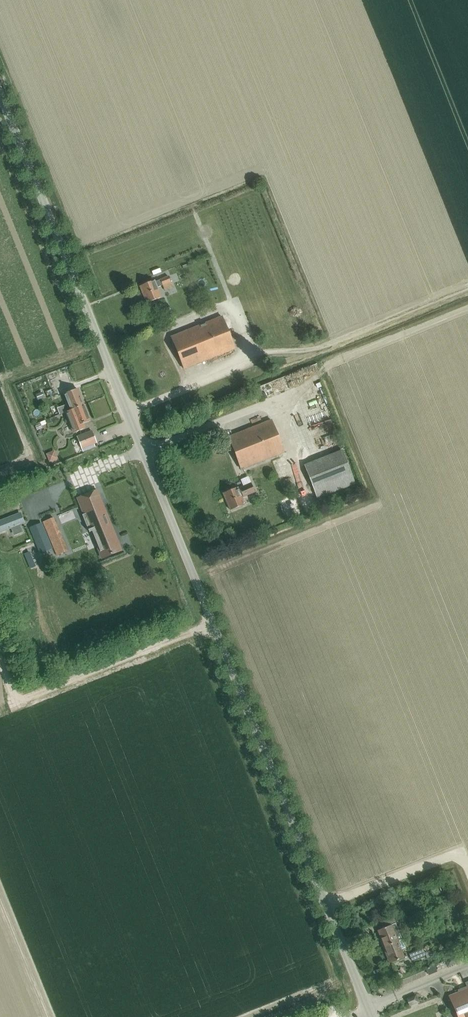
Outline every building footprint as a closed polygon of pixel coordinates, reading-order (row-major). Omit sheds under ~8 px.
[(154,280),(139,286),(146,303),(161,297),(157,287),(170,282),(168,275),(154,281),(154,280)] [(184,369),(234,349),(221,317),(171,337),(184,369)] [(62,373),(52,374),(54,384),(63,382),(62,373)] [(57,408),(59,415),(65,412),(83,405),(77,389),(69,392),(67,386),(56,390),(58,396),(64,394),(68,404),(57,408)] [(84,429),(83,424),(90,421),(83,405),(65,412),(73,433),(84,429)] [(241,469),(284,452),(271,420),(228,437),(241,469)] [(92,432),(77,438),(80,448),(96,442),(92,432)] [(302,472),(306,470),(317,499),(355,483),(342,450),(300,467),(302,472)] [(230,510),(244,504),(242,498),(243,497),(255,492),(251,483),(239,488),(238,489),(237,488),(223,494),(230,510)] [(96,491),(78,498),(84,514),(82,515),(89,532),(91,532),(102,558),(120,551),(96,491)] [(43,522),(52,545),(57,556),(67,551),(53,518),(43,522)] [(46,534),(41,536),(45,546),(50,545),(46,534)] [(395,924),(397,923),(395,917),(379,923),(382,929),(378,931),(384,947),(397,942),(401,940),(395,924)] [(405,948),(404,946),(401,940),(397,942),(384,947),(391,963),(403,958),(400,950),(405,948)] [(426,957),(432,955),(430,951),(425,953),(423,949),(409,954),(411,961),(425,955),(426,957)] [(464,983),(466,986),(457,990),(458,993),(449,996),(457,1016),(467,1016),(467,981),(464,983)]
